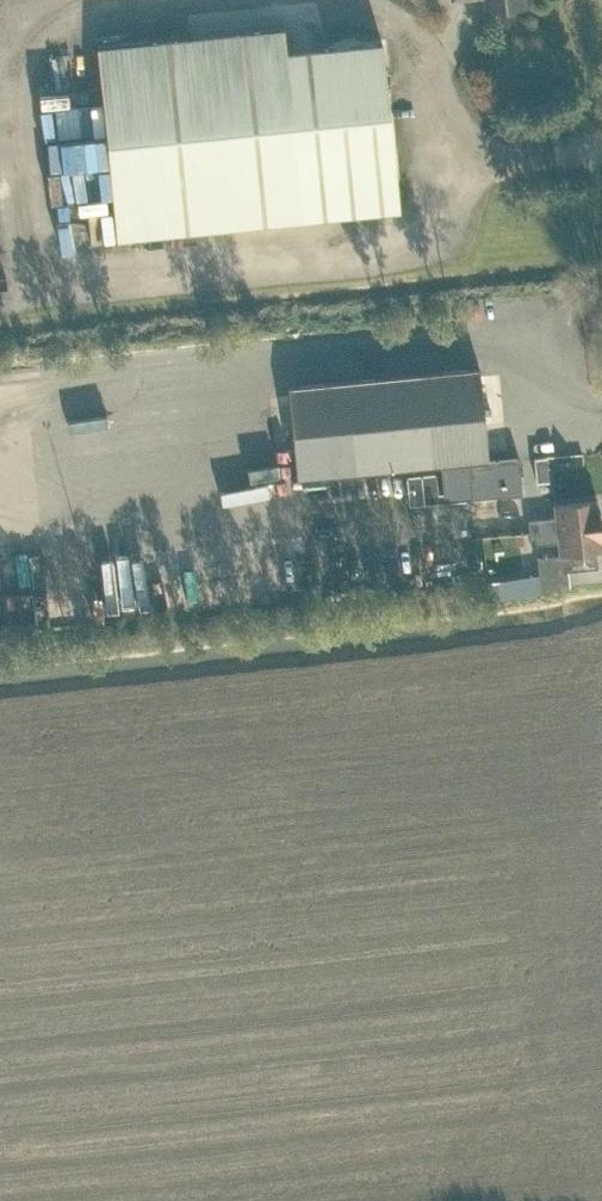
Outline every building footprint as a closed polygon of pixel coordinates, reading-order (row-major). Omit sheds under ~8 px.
[(486,10),(522,7),(521,0),(485,0),(486,10)] [(286,53),(285,44),(283,29),(96,48),(115,239),(399,210),(382,43),(286,53)] [(288,385),(296,478),(405,468),(406,477),(413,477),(415,503),(522,492),(518,456),(488,459),(479,366),(288,385)] [(546,457),(534,458),(536,482),(548,481),(546,457)] [(530,532),(598,524),(597,499),(554,503),(556,517),(529,520),(530,532)] [(559,553),(600,549),(598,524),(530,532),(531,543),(557,541),(559,553)] [(500,575),(516,572),(513,555),(497,557),(500,575)] [(540,596),(537,574),(486,582),(489,603),(540,596)]
